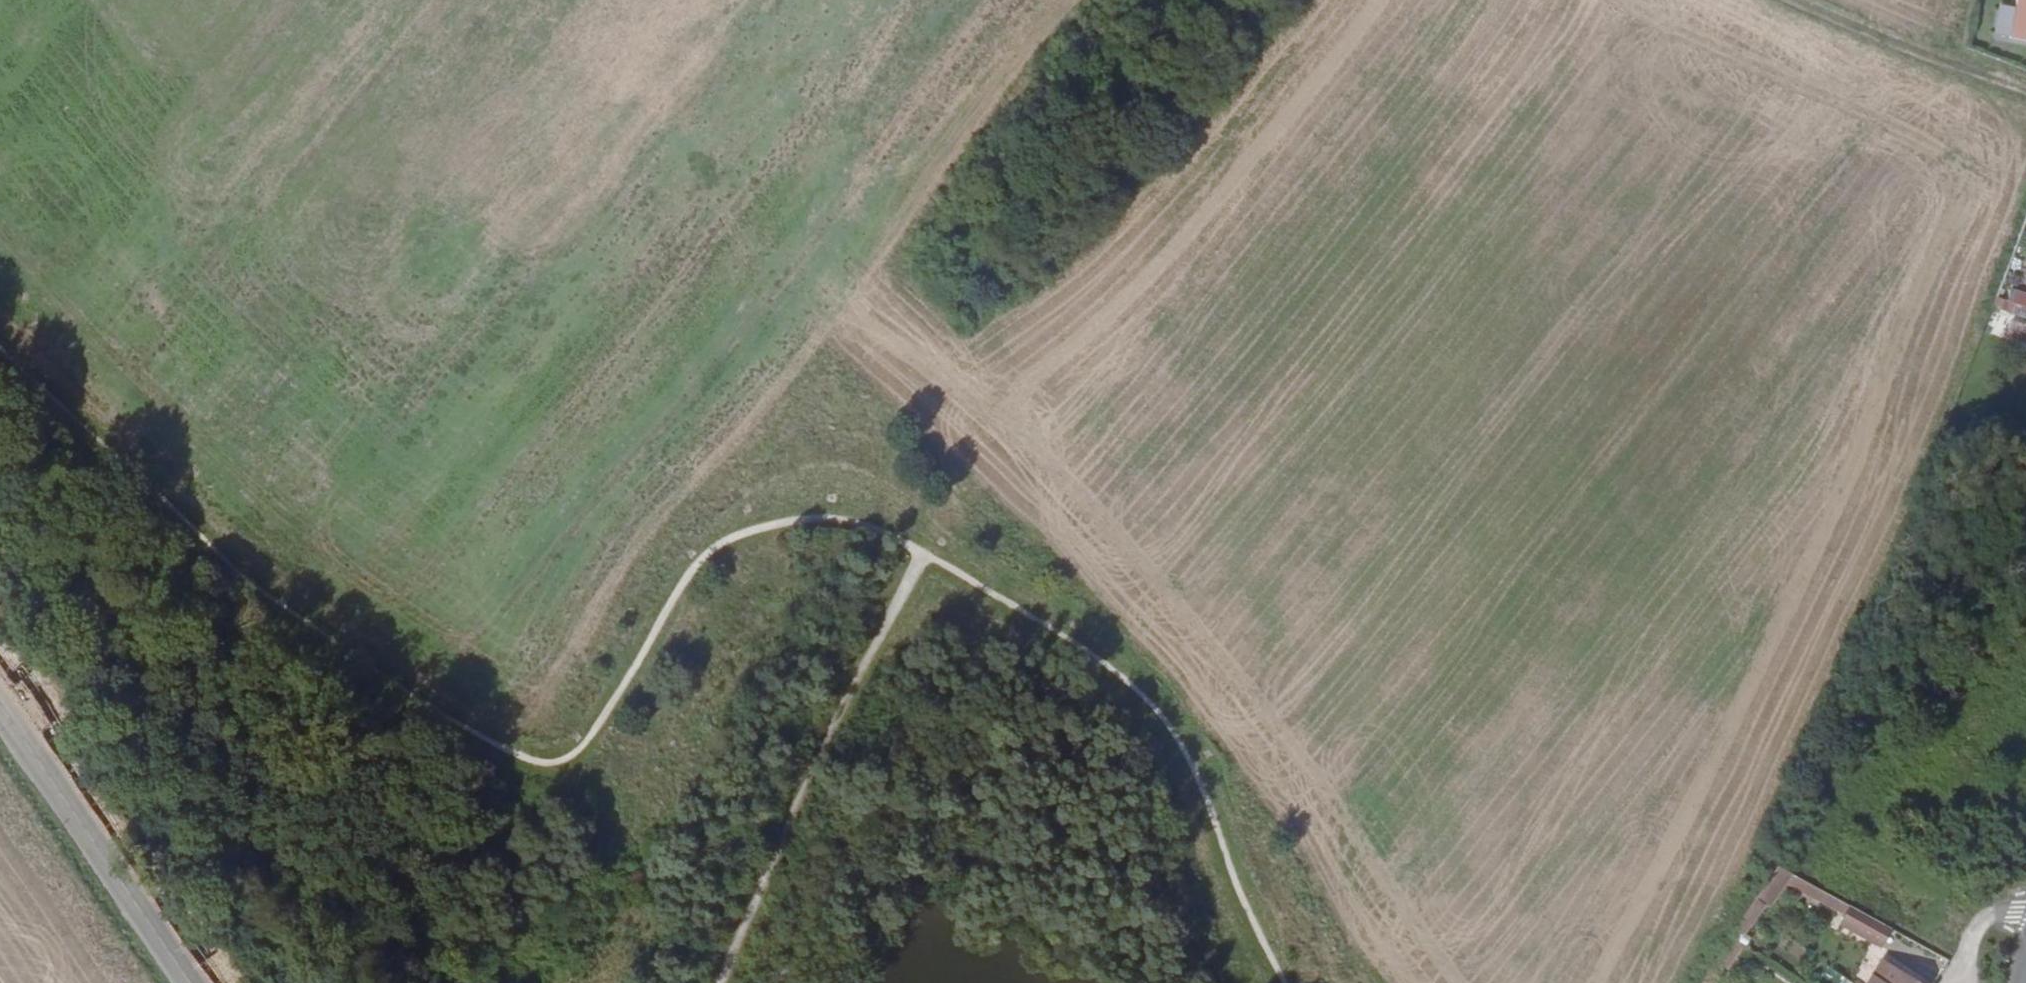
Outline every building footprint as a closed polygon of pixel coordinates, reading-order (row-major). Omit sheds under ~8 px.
[(2008,38),(2025,42),(2025,0),(2016,0),(2008,38)] [(2025,319),(2025,294),(2000,289),(1995,313),(2025,319)] [(2025,345),(2025,326),(2006,319),(2000,336),(2025,345)] [(1779,880),(1761,906),(1775,915),(1793,888),(1779,880)] [(1879,958),(1889,939),(1849,918),(1839,937),(1879,958)] [(1879,982),(1903,982),(1886,972),(1879,982)]
